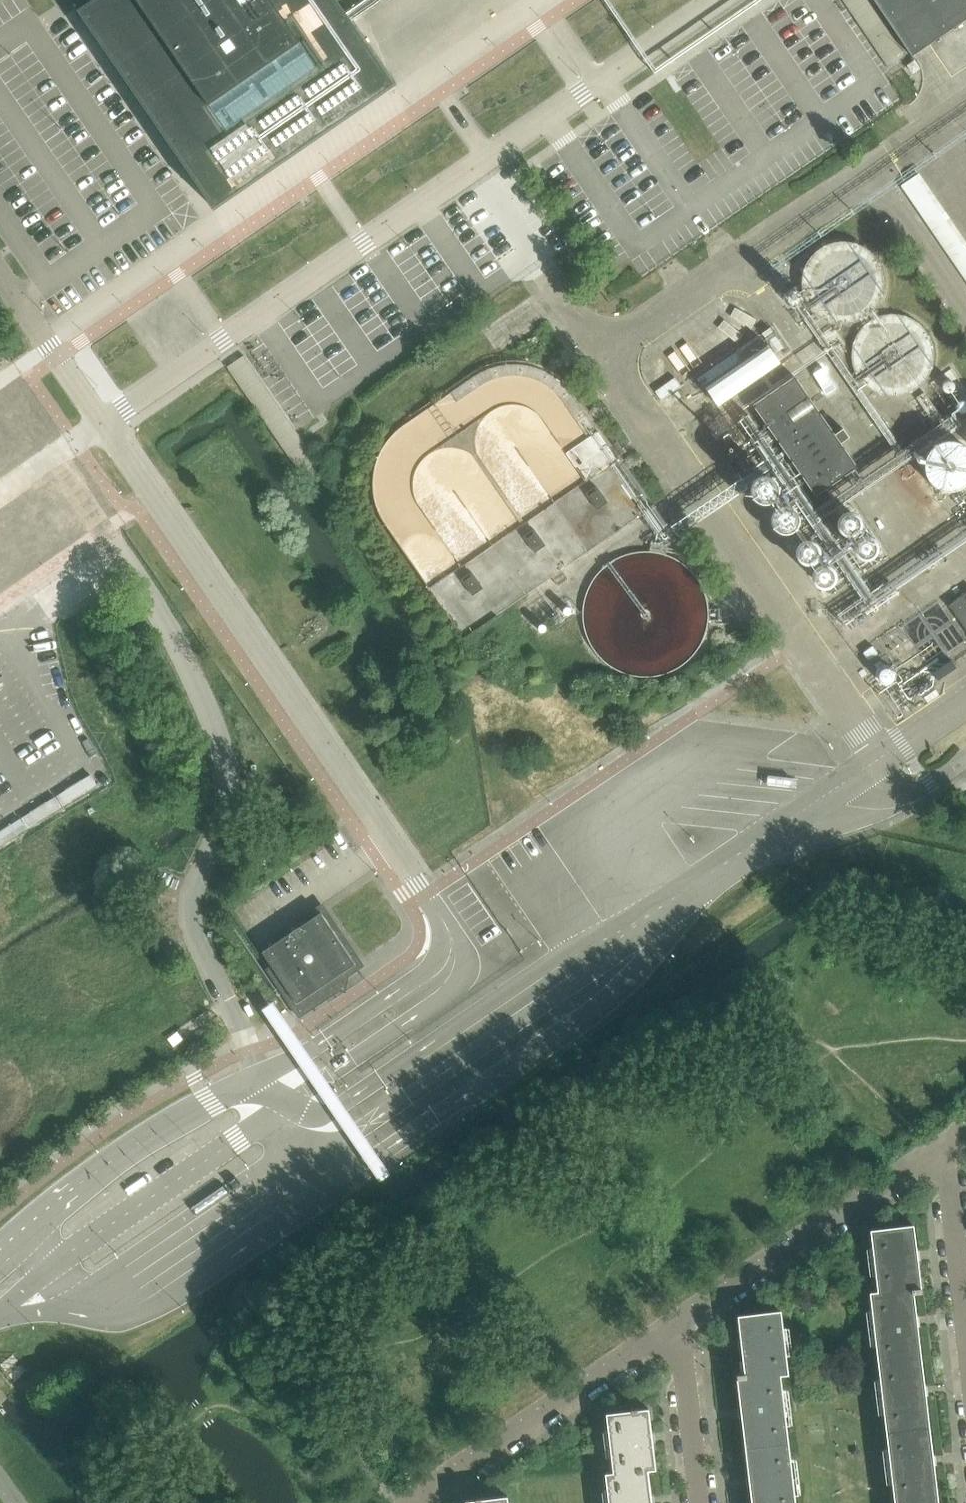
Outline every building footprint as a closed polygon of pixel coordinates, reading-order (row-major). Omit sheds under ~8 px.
[(77,10),(214,208),(395,84),(337,0),(91,0),(77,10)] [(888,67),(905,56),(867,0),(843,0),(888,67)] [(911,56),(965,19),(965,0),(873,0),(911,56)] [(915,62),(908,66),(913,74),(920,69),(915,62)] [(882,287),(883,279),(882,271),(880,265),(876,257),(872,251),(867,246),(859,241),(849,238),(843,237),(834,238),(826,240),(820,244),(813,249),(807,256),(804,263),(801,270),(800,279),(801,287),(803,294),(807,301),(811,306),(819,313),(825,317),(833,319),(841,320),(850,319),(858,317),(866,312),(872,307),(876,301),(880,294),(882,287)] [(932,361),(933,353),(932,346),(930,338),(927,331),(921,324),(915,318),(907,314),(901,312),(890,311),(883,312),(875,314),(867,318),(860,325),(856,330),(852,338),(850,345),(850,353),(851,362),(853,369),(857,377),(863,384),(871,389),(879,393),(887,394),(893,394),(901,393),(908,391),(914,388),(921,382),(925,377),(930,369),(932,361)] [(770,328),(762,333),(776,353),(784,348),(770,328)] [(737,351),(697,379),(704,389),(705,389),(718,408),(781,364),(768,345),(766,347),(758,336),(736,351),(737,351)] [(755,403),(752,404),(754,407),(753,407),(764,423),(765,423),(767,426),(766,426),(771,433),(772,433),(781,446),(780,446),(789,459),(789,458),(794,466),(800,475),(802,478),(813,494),(815,497),(818,495),(819,495),(829,488),(828,488),(845,476),(845,477),(855,470),(855,469),(858,468),(856,465),(856,464),(845,448),(845,449),(841,443),(849,437),(843,429),(835,434),(814,404),(814,403),(810,397),(809,397),(807,394),(808,393),(797,377),(796,378),(795,375),(792,377),(781,384),(782,384),(765,396),(764,395),(754,402),(755,403)] [(675,377),(655,391),(661,399),(680,385),(675,377)] [(962,449),(958,448),(954,447),(949,447),(944,448),(938,451),(935,453),(932,457),(929,462),(927,467),(926,471),(927,480),(930,485),(933,489),(936,492),(942,495),(951,497),(955,497),(960,496),(965,494),(965,493),(965,451),(962,449)] [(947,606),(949,609),(950,608),(965,631),(965,593),(947,606)] [(873,646),(863,653),(869,660),(878,654),(873,646)] [(951,660),(933,672),(938,680),(956,667),(951,660)] [(321,912),(263,951),(285,985),(279,989),(283,995),(293,997),(297,1003),(303,999),(313,1001),(318,997),(314,991),(355,964),(321,912)] [(913,1225),(871,1230),(878,1291),(878,1292),(912,1288),(913,1293),(921,1292),(917,1262),(918,1262),(918,1261),(915,1261),(914,1252),(917,1251),(916,1250),(913,1225)] [(915,1328),(913,1318),(916,1318),(916,1316),(913,1293),(912,1288),(878,1292),(878,1291),(870,1292),(878,1362),(921,1357),(917,1329),(918,1328),(917,1327),(915,1328)] [(738,1315),(741,1341),(741,1342),(744,1342),(745,1351),(742,1352),(742,1353),(745,1373),(745,1378),(780,1374),(788,1373),(780,1310),(738,1315)] [(929,1426),(925,1397),(926,1397),(926,1396),(923,1396),(922,1387),(925,1387),(924,1385),(921,1357),(878,1362),(886,1431),(929,1426)] [(737,1374),(741,1407),(740,1407),(740,1408),(743,1408),(744,1417),(741,1418),(742,1419),(745,1448),(788,1443),(780,1374),(745,1378),(745,1373),(742,1373),(742,1374),(738,1374),(737,1374)] [(632,1410),(606,1413),(613,1472),(613,1473),(647,1469),(648,1470),(655,1469),(653,1444),(653,1443),(650,1443),(649,1434),(652,1434),(652,1433),(651,1433),(648,1408),(637,1409),(637,1408),(631,1409),(632,1410)] [(930,1456),(933,1456),(933,1455),(932,1455),(929,1426),(886,1431),(895,1501),(937,1495),(934,1467),(934,1466),(931,1466),(930,1456)] [(750,1487),(750,1489),(752,1502),(795,1502),(788,1443),(745,1448),(749,1477),(748,1477),(749,1478),(752,1477),(753,1487),(750,1487)] [(648,1497),(651,1496),(651,1495),(648,1470),(647,1469),(613,1473),(613,1472),(605,1473),(609,1502),(649,1502),(648,1497)]
